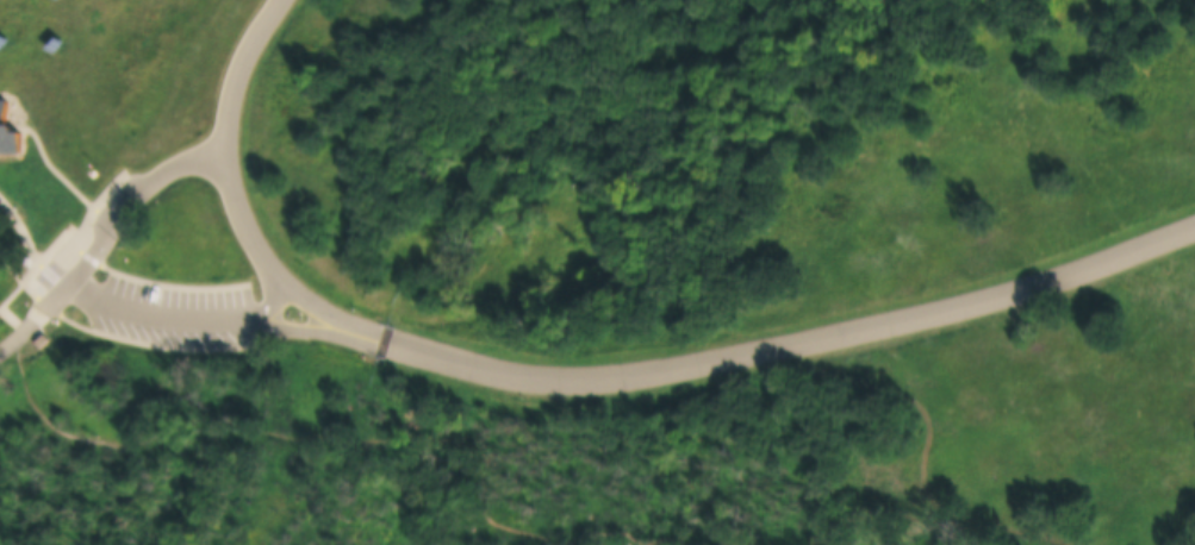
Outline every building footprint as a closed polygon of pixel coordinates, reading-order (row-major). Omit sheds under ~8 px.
[(23,150),(0,150),(0,96),(8,96),(8,125),(8,129),(23,129),(23,150)]
